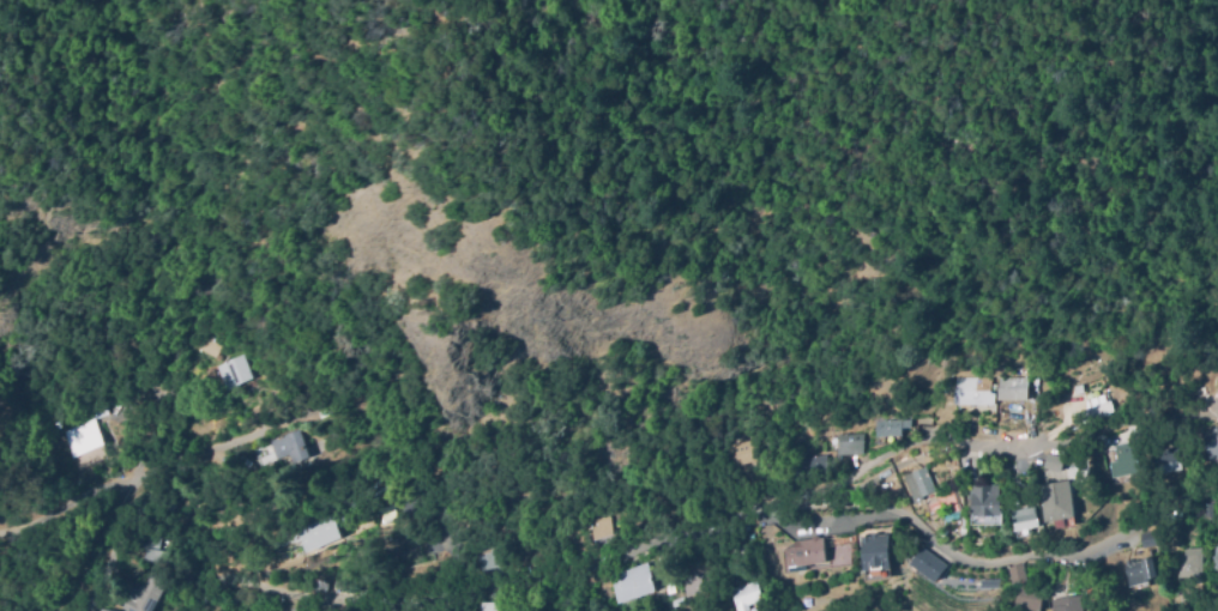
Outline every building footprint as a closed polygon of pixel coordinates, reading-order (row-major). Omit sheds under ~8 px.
[(221,345),(213,358),(195,349),(201,335),(221,345)] [(229,391),(217,367),(240,355),(253,379),(229,391)] [(1026,401),(997,400),(999,376),(1027,377),(1026,401)] [(955,379),(989,379),(989,393),(994,393),(994,412),(982,412),(982,405),(955,405),(955,379)] [(1114,413),(1081,427),(1077,413),(1087,410),(1085,401),(1105,393),(1114,413)] [(65,429),(86,418),(83,410),(98,403),(103,415),(89,421),(100,444),(68,458),(54,428),(62,424),(65,429)] [(874,421),(896,419),(897,436),(875,437),(874,421)] [(1200,432),(1217,427),(1217,460),(1210,462),(1200,432)] [(255,449),(296,429),(310,456),(295,464),(290,454),(264,467),(255,449)] [(864,453),(837,456),(834,434),(862,431),(864,453)] [(725,446),(752,437),(758,460),(731,467),(725,446)] [(1146,474),(1113,480),(1110,465),(1117,464),(1115,447),(1141,442),(1144,459),(1146,474)] [(1176,447),(1180,468),(1157,473),(1152,450),(1176,447)] [(1062,472),(1045,468),(1049,453),(1065,456),(1062,472)] [(789,460),(826,455),(828,474),(791,479),(789,460)] [(916,503),(904,476),(924,467),(935,491),(929,494),(930,496),(916,503)] [(1068,480),(1075,516),(1045,522),(1038,486),(1068,480)] [(972,525),(971,485),(1001,485),(1002,524),(972,525)] [(935,495),(953,489),(959,509),(949,512),(947,503),(939,506),(935,495)] [(162,500),(170,503),(167,512),(158,509),(162,500)] [(1039,526),(1014,531),(1012,512),(1007,512),(1006,503),(1013,502),(1014,510),(1036,507),(1039,526)] [(1204,521),(1201,504),(1212,503),(1213,520),(1204,521)] [(304,526),(332,514),(343,537),(308,552),(301,537),(308,534),(304,526)] [(605,515),(611,536),(592,542),(589,530),(586,531),(584,525),(587,524),(586,521),(605,515)] [(138,533),(159,534),(159,551),(168,551),(168,562),(141,561),(141,549),(138,549),(138,533)] [(1158,545),(1144,549),(1140,537),(1156,533),(1158,545)] [(864,570),(864,550),(862,550),(862,537),(870,537),(870,534),(879,534),(879,536),(890,534),(891,569),(884,569),(884,567),(873,567),(873,570),(864,570)] [(794,542),(824,538),(827,562),(786,568),(783,545),(794,544),(794,542)] [(501,567),(480,571),(475,549),(496,544),(501,567)] [(1176,579),(1174,555),(1183,553),(1183,549),(1196,546),(1200,576),(1176,579)] [(910,567),(922,548),(947,565),(935,583),(910,567)] [(688,598),(676,558),(710,549),(717,574),(707,577),(711,591),(688,598)] [(1153,557),(1158,577),(1148,580),(1150,582),(1132,587),(1126,564),(1153,557)] [(656,591),(619,604),(609,574),(646,562),(656,591)] [(1013,585),(1008,568),(1023,563),(1027,580),(1013,585)] [(174,574),(157,610),(144,610),(128,604),(139,580),(144,582),(147,575),(150,576),(156,565),(174,574)] [(748,605),(750,610),(737,610),(730,588),(756,580),(762,600),(748,605)] [(979,588),(979,580),(999,580),(999,587),(979,588)] [(668,594),(664,583),(671,581),(675,592),(668,594)] [(1042,599),(1040,610),(1031,610),(1014,609),(1018,583),(1048,588),(1045,600),(1042,599)] [(1075,595),(1078,610),(1052,610),(1051,610),(1049,610),(1048,600),(1075,595)] [(496,603),(496,610),(478,610),(478,603),(496,603)]
